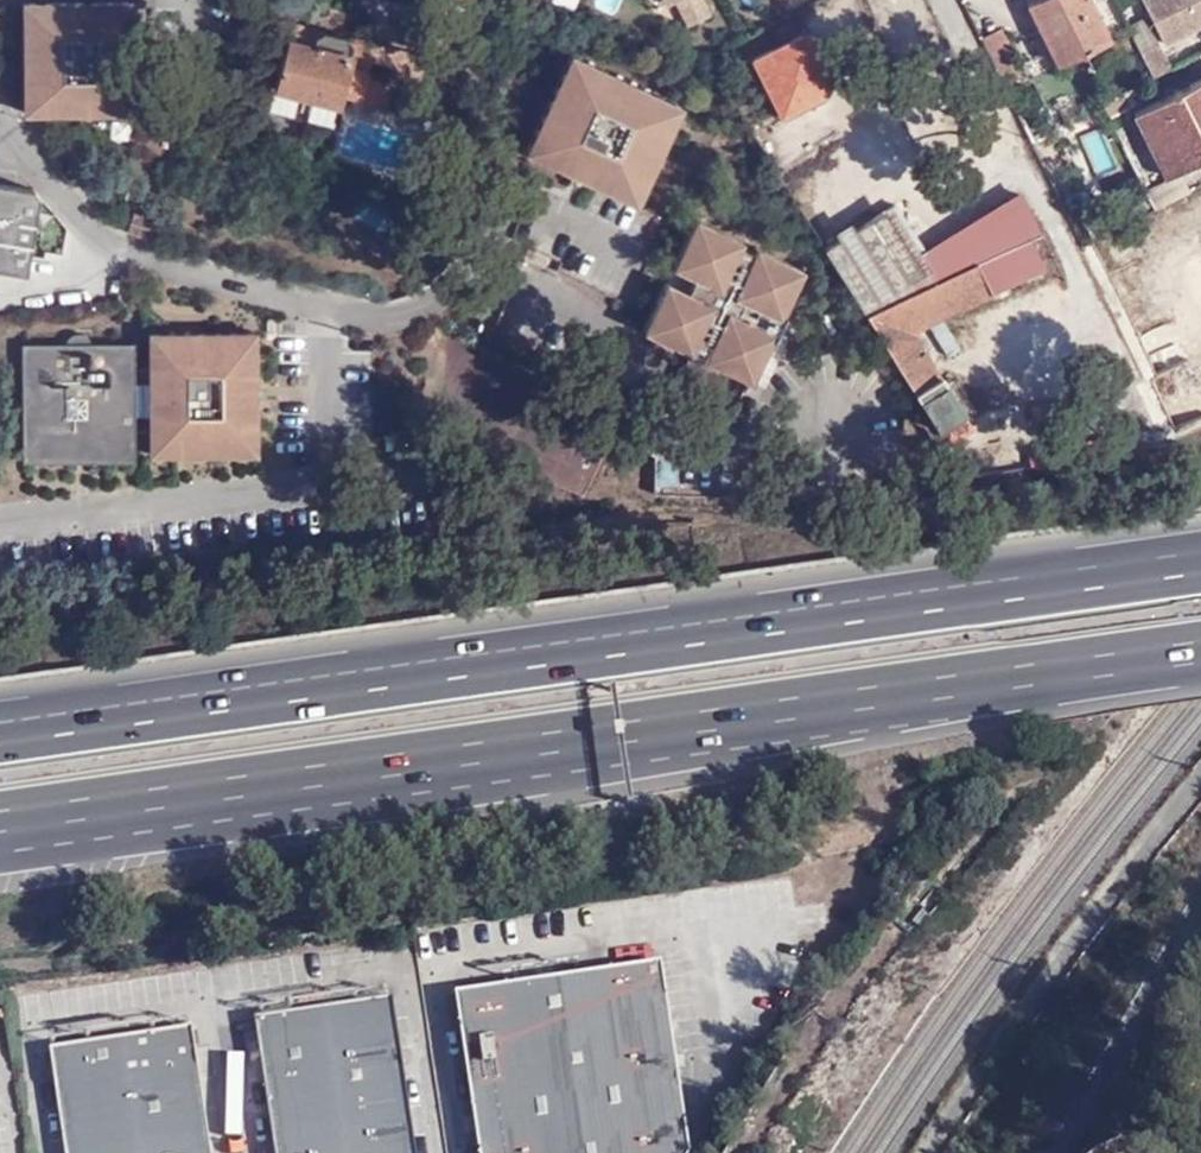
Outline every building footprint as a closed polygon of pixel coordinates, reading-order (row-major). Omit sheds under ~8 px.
[(493,0),(476,0),(473,6),(487,13),(493,0)] [(686,23),(710,11),(704,0),(674,0),(686,23)] [(1030,2),(1047,37),(1058,32),(1071,58),(1111,38),(1092,0),(1035,0),(1030,2)] [(1167,41),(1200,24),(1200,0),(1146,0),(1167,41)] [(133,2),(24,4),(25,112),(135,112),(133,2)] [(1132,24),(1156,72),(1172,64),(1147,16),(1132,24)] [(982,38),(1003,82),(1024,72),(1003,28),(982,38)] [(273,87),(338,104),(341,95),(385,106),(393,76),(349,65),(352,53),(350,52),(351,45),(348,37),(321,30),(315,35),(313,43),(287,36),(273,87)] [(755,56),(783,114),(819,98),(827,83),(825,75),(806,31),(755,56)] [(420,83),(427,55),(419,53),(354,36),(351,45),(350,52),(352,53),(349,65),(393,76),(420,83)] [(679,106),(571,56),(527,150),(635,200),(679,106)] [(1134,109),(1164,169),(1200,149),(1200,77),(1134,109)] [(899,106),(910,130),(919,125),(934,117),(923,95),(899,106)] [(934,117),(919,125),(936,160),(958,151),(943,115),(934,117)] [(1164,169),(1166,173),(1200,157),(1200,149),(1164,169)] [(1151,186),(1161,204),(1189,189),(1179,172),(1151,186)] [(39,195),(37,193),(33,189),(0,183),(0,269),(26,273),(39,195)] [(936,274),(1034,214),(1022,187),(921,250),(936,274)] [(1028,238),(1043,231),(1034,214),(936,274),(921,250),(891,202),(822,246),(867,319),(1028,238)] [(779,314),(800,270),(756,249),(754,253),(738,246),(740,241),(696,221),(675,265),(694,274),(686,293),(667,284),(646,328),(689,349),(691,344),(708,352),(706,357),(749,377),(770,333),(734,316),(743,298),(779,314)] [(867,319),(945,445),(970,429),(912,334),(1041,269),(1028,238),(867,319)] [(65,343),(22,343),(23,458),(27,458),(30,462),(73,462),(78,459),(79,449),(90,450),(90,455),(93,460),(95,461),(99,462),(106,462),(108,461),(112,459),(116,455),(136,455),(135,342),(93,342),(90,339),(86,335),(84,334),(79,333),(75,333),(71,335),(68,338),(65,343)] [(255,333),(150,334),(150,453),(255,453),(255,333)] [(454,994),(477,1152),(689,1152),(660,963),(454,994)] [(263,1021),(282,1152),(421,1152),(399,1001),(263,1021)] [(200,1032),(57,1052),(72,1152),(217,1152),(200,1032)]
